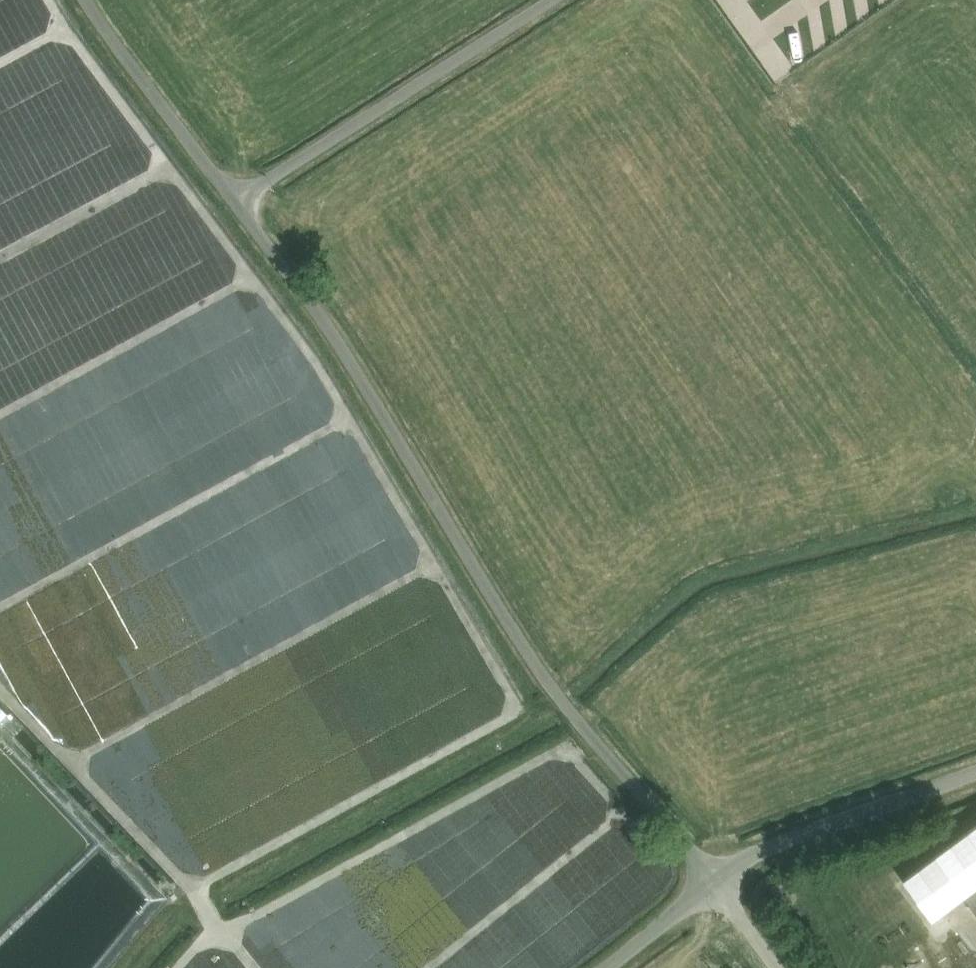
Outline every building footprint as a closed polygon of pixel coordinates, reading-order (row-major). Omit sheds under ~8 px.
[(10,713),(0,702),(0,723),(10,713)] [(965,899),(975,913),(975,890),(965,899)]
